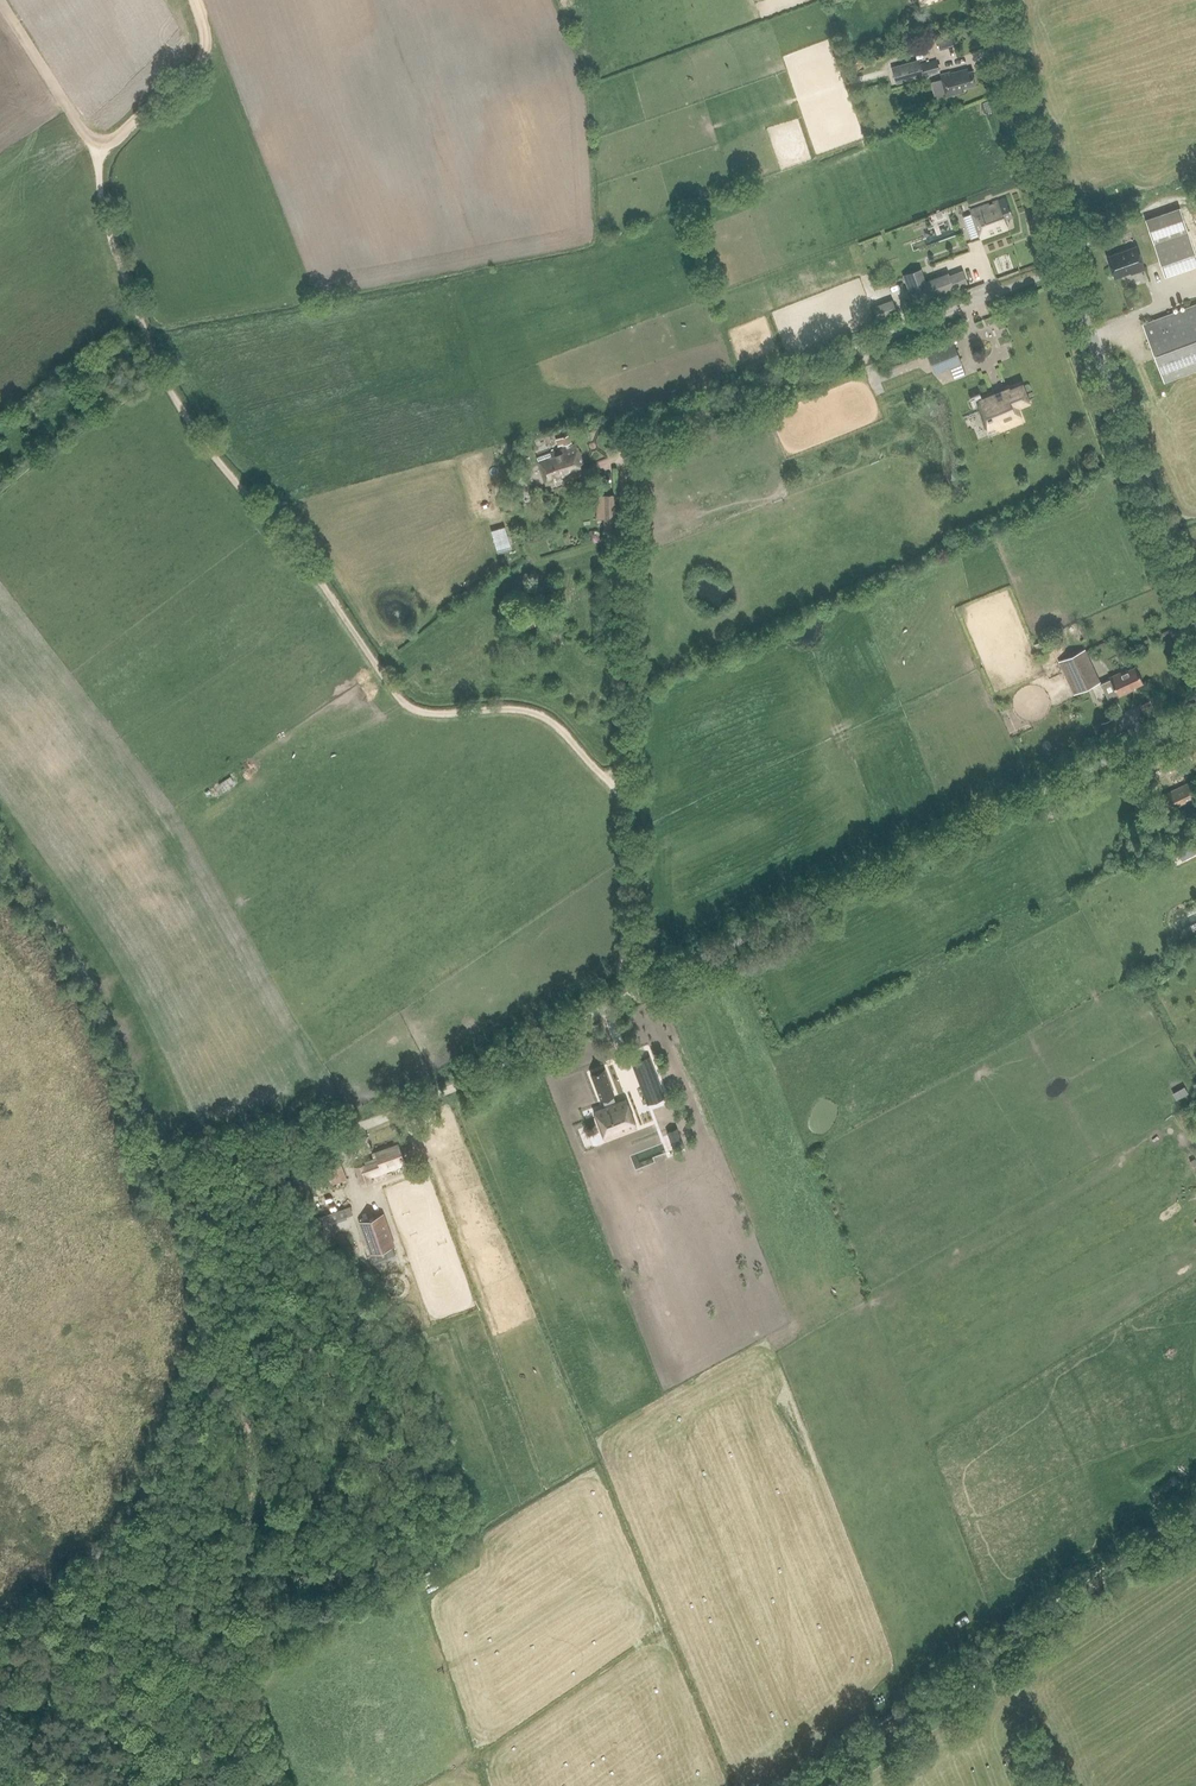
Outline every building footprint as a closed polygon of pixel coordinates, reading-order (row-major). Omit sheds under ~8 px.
[(950,36),(939,39),(941,47),(952,44),(950,36)] [(919,60),(892,67),(896,84),(940,72),(936,59),(920,64),(919,60)] [(941,80),(931,82),(934,95),(945,92),(946,97),(964,92),(963,88),(977,85),(973,70),(967,71),(966,68),(951,73),(950,72),(940,75),(941,80)] [(1007,198),(970,211),(980,239),(1008,228),(1005,220),(1013,217),(1007,198)] [(1146,220),(1164,276),(1195,265),(1195,255),(1180,208),(1146,220)] [(1131,273),(1144,268),(1137,247),(1108,258),(1115,277),(1130,271),(1131,273)] [(925,283),(922,274),(906,280),(915,304),(954,290),(948,274),(925,283)] [(893,297),(872,305),(878,321),(899,313),(893,297)] [(1143,325),(1164,382),(1195,370),(1195,305),(1143,325)] [(961,361),(953,341),(928,351),(936,371),(961,361)] [(951,365),(954,375),(965,372),(962,362),(951,365)] [(1016,406),(1028,401),(1021,386),(1010,390),(1009,387),(977,400),(985,421),(997,416),(1001,426),(1018,420),(1017,415),(1020,414),(1016,406)] [(967,418),(971,425),(976,421),(978,424),(983,421),(977,412),(967,418)] [(563,445),(564,448),(536,457),(546,485),(551,484),(553,489),(558,487),(557,482),(562,480),(562,482),(585,475),(577,443),(573,444),(570,435),(555,439),(557,446),(563,445)] [(603,494),(604,518),(604,529),(614,529),(614,518),(615,518),(615,494),(603,494)] [(505,527),(492,531),(497,548),(510,544),(505,527)] [(534,621),(529,611),(522,615),(526,624),(534,621)] [(1042,641),(1034,645),(1038,655),(1046,651),(1042,641)] [(1073,695),(1101,683),(1085,649),(1058,662),(1073,695)] [(1108,699),(1117,694),(1118,697),(1135,689),(1135,687),(1143,683),(1136,666),(1127,670),(1127,669),(1109,677),(1110,679),(1100,683),(1108,699)] [(1145,711),(1155,707),(1151,698),(1141,703),(1145,711)] [(1162,815),(1195,800),(1187,783),(1154,799),(1162,815)] [(1181,846),(1176,849),(1182,860),(1187,857),(1181,846)] [(603,1068),(589,1074),(597,1093),(598,1092),(605,1110),(594,1114),(604,1138),(605,1138),(603,1132),(619,1126),(621,1131),(636,1125),(624,1097),(621,1098),(621,1101),(615,1103),(609,1088),(611,1087),(603,1068)] [(637,1078),(647,1104),(666,1097),(656,1071),(637,1078)] [(1186,1086),(1173,1092),(1177,1099),(1189,1092),(1186,1086)] [(676,1119),(644,1129),(651,1152),(683,1142),(676,1119)] [(365,1161),(366,1164),(355,1168),(361,1186),(373,1181),(372,1177),(406,1165),(399,1145),(372,1154),(374,1158),(365,1161)] [(327,1161),(332,1181),(347,1177),(341,1157),(327,1161)] [(344,1208),(319,1217),(326,1238),(336,1235),(333,1224),(347,1219),(344,1208)] [(373,1253),(395,1245),(384,1214),(362,1222),(373,1253)] [(393,1247),(372,1254),(375,1264),(396,1257),(393,1247)] [(263,1674),(256,1676),(260,1684),(266,1682),(263,1674)]
